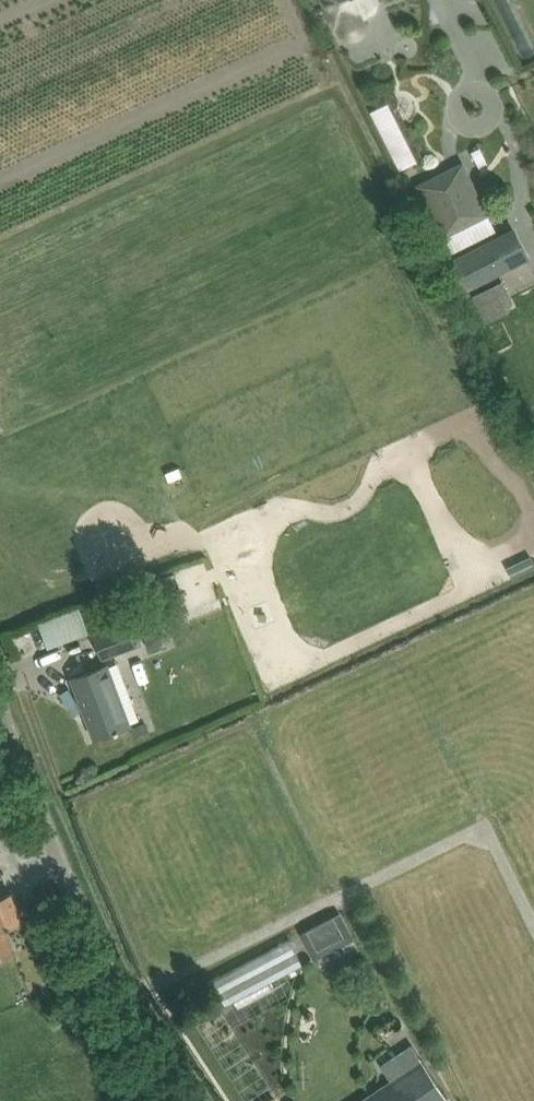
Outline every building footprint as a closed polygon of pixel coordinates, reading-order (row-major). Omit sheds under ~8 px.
[(372,13),(376,10),(378,7),(378,3),(377,0),(324,0),(330,11),(331,10),(341,30),(349,37),(359,35),(366,27),(364,17),(372,13)] [(406,93),(387,102),(415,163),(434,154),(406,93)] [(426,187),(449,232),(483,215),(468,185),(459,190),(451,174),(426,187)] [(513,226),(453,257),(469,288),(529,257),(513,226)] [(514,277),(491,287),(503,314),(526,304),(514,277)] [(65,641),(106,626),(96,599),(55,613),(65,641)] [(132,620),(115,626),(95,634),(103,657),(140,643),(132,620)] [(115,729),(116,731),(120,730),(119,727),(130,723),(108,664),(73,678),(85,711),(87,710),(96,735),(94,735),(95,737),(115,729)] [(146,721),(131,726),(134,735),(149,730),(146,721)] [(14,953),(4,928),(23,920),(11,892),(0,896),(0,958),(14,953)] [(315,958),(354,937),(340,911),(301,932),(315,958)] [(449,1098),(412,1043),(382,1062),(393,1078),(359,1100),(444,1100),(449,1098)]
